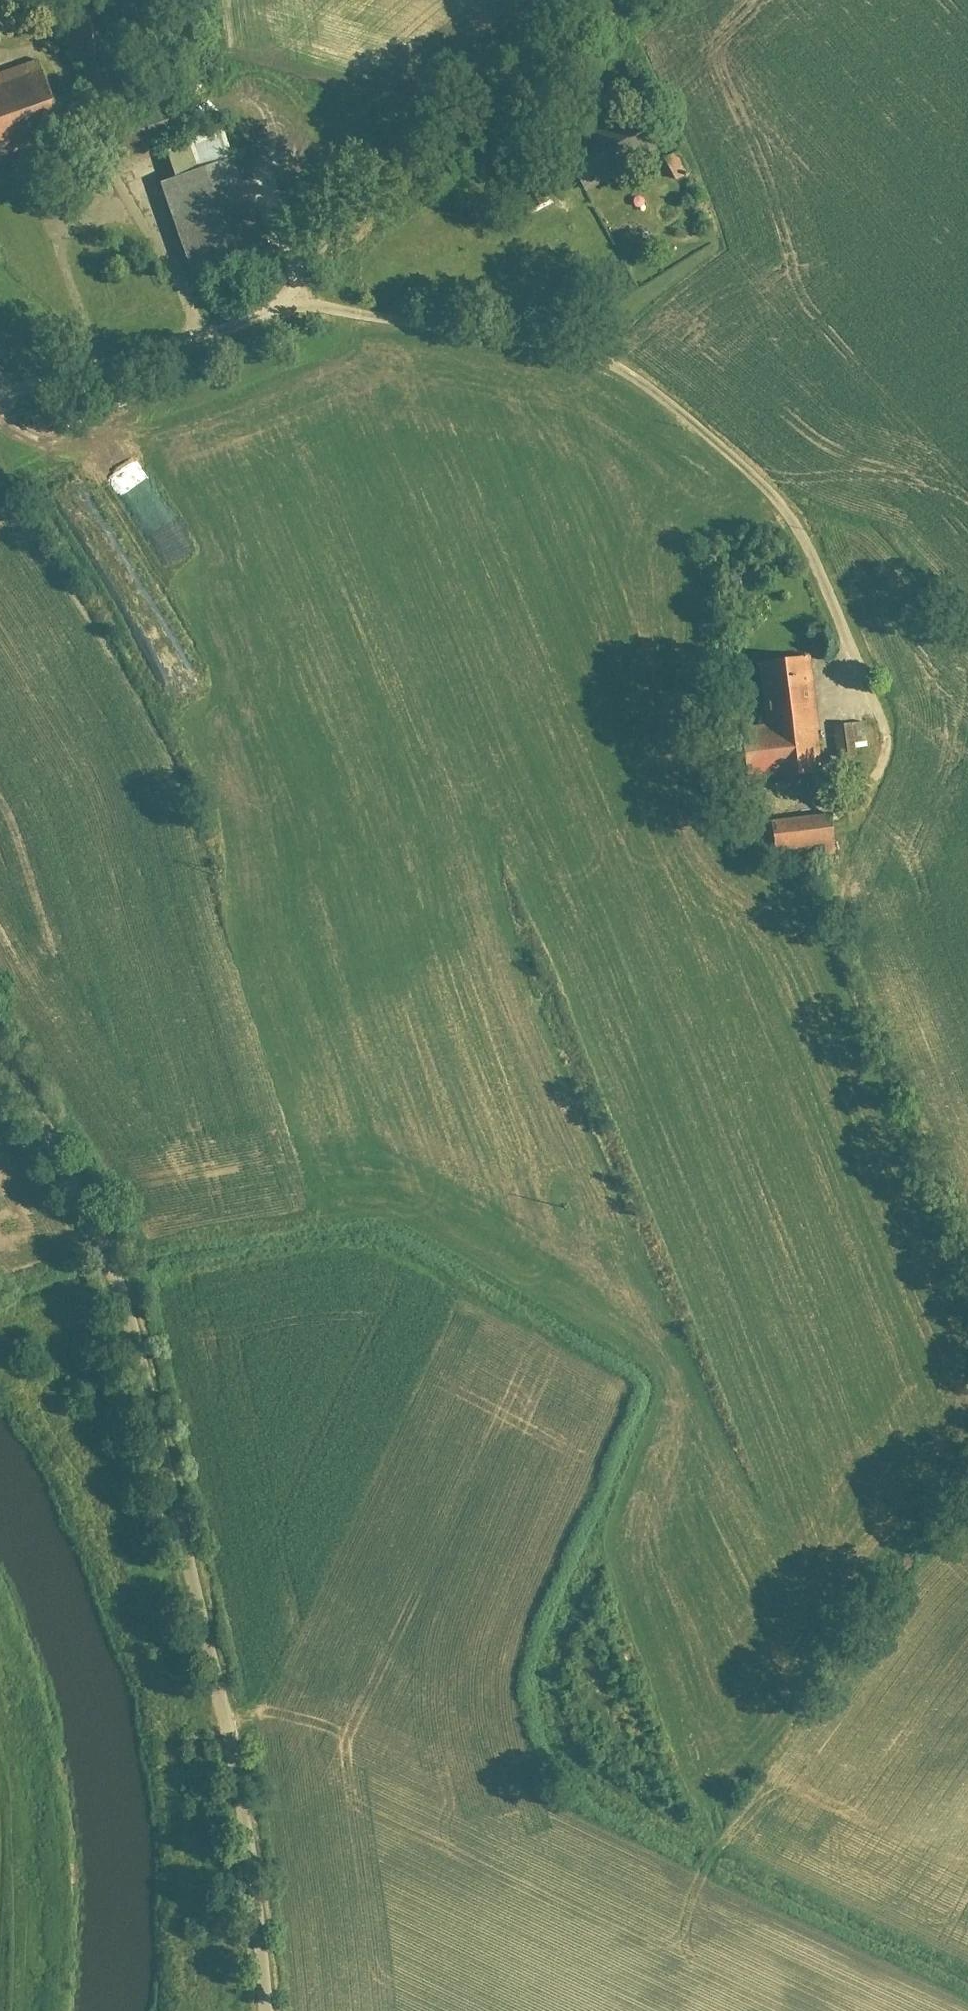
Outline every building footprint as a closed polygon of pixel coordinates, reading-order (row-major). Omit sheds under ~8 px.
[(118,26),(71,33),(82,107),(129,100),(118,26)] [(49,71),(11,85),(0,54),(0,164),(73,138),(49,71)] [(572,162),(592,197),(659,159),(639,124),(572,162)] [(230,127),(153,154),(197,277),(273,249),(230,127)] [(699,179),(683,156),(667,166),(683,189),(699,179)] [(807,765),(794,643),(735,650),(748,772),(807,765)] [(841,720),(821,722),(826,755),(845,752),(841,720)] [(820,803),(757,811),(764,863),(827,855),(820,803)]
